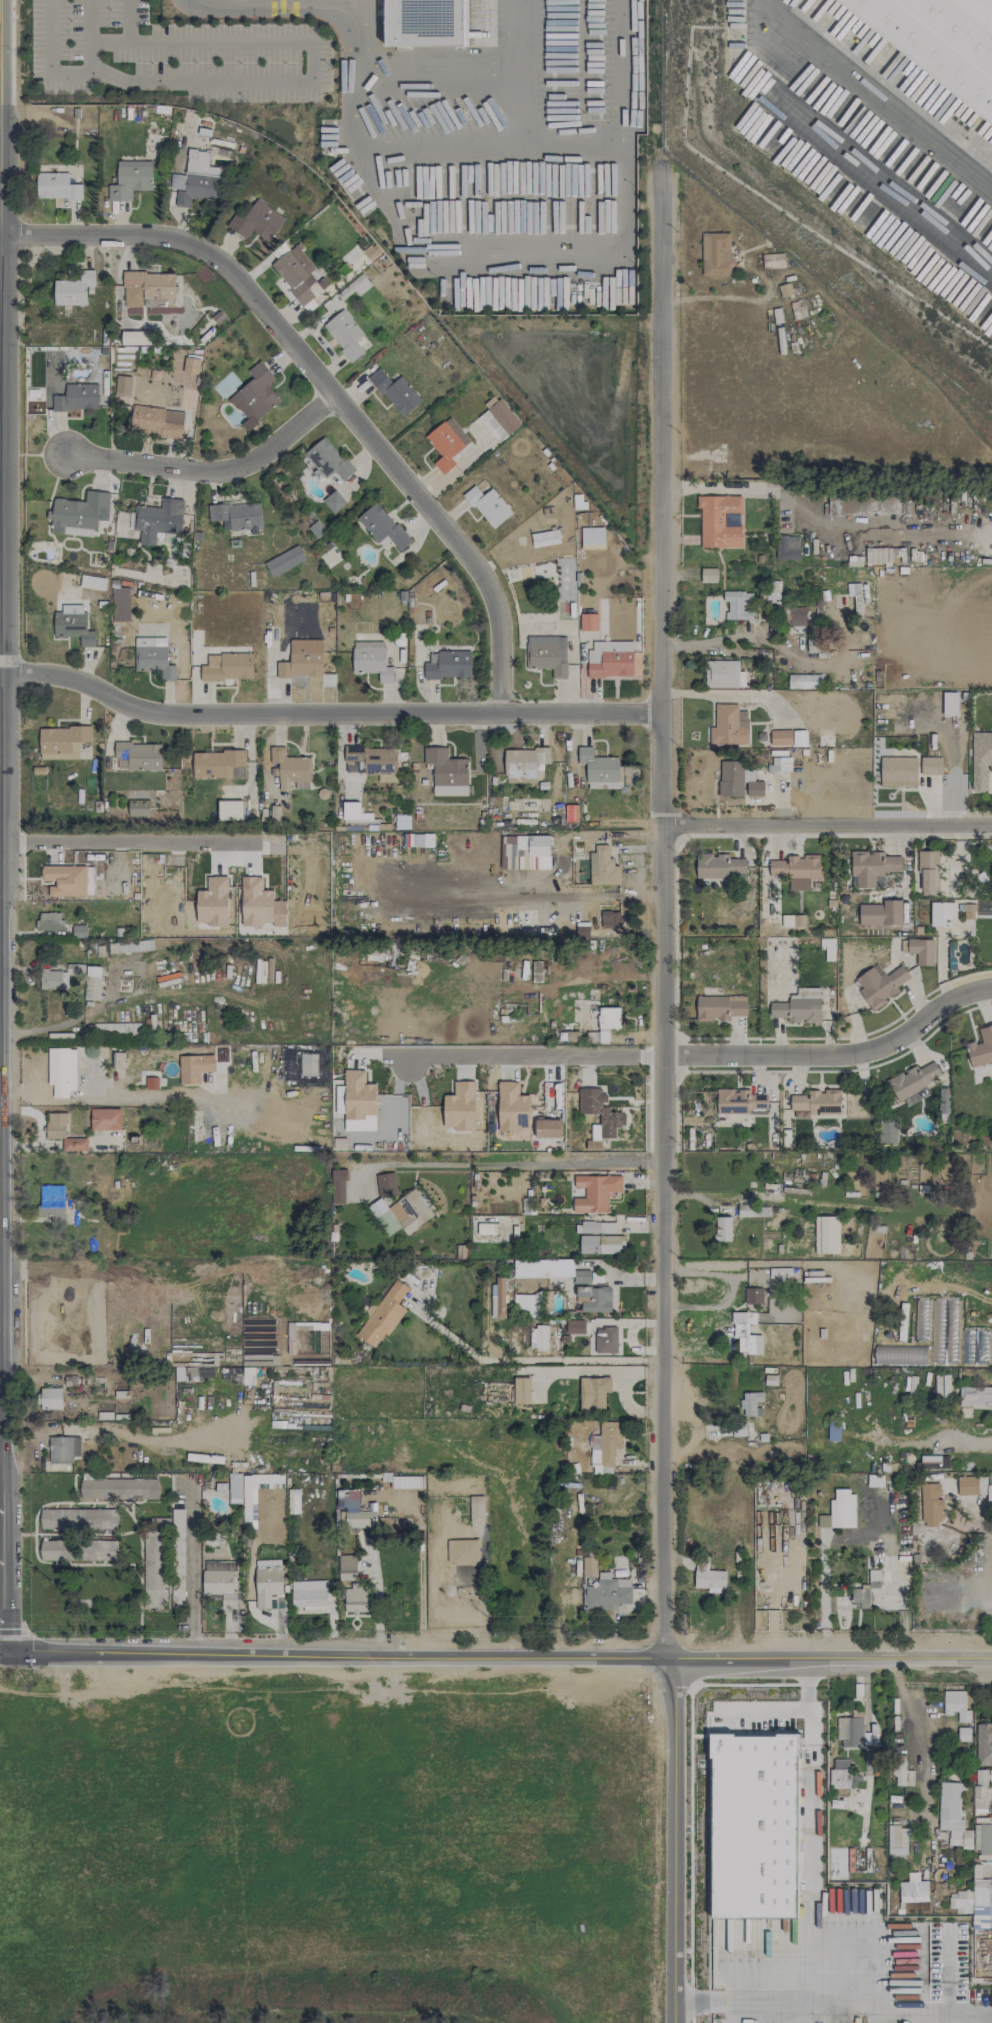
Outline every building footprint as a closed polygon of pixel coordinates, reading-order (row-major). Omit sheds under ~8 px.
[(388,41),(388,0),(464,0),(464,42),(388,41)] [(949,0),(991,35),(991,126),(836,0),(949,0)] [(991,35),(949,0),(991,0),(991,35)] [(982,138),(991,146),(991,126),(982,138)] [(215,200),(219,167),(208,166),(210,152),(188,149),(184,176),(174,174),(170,205),(189,208),(191,197),(215,200)] [(82,199),(82,184),(69,184),(68,172),(36,173),(37,199),(82,199)] [(285,219),(257,198),(243,218),(236,212),(226,225),(245,239),(252,230),(268,242),(285,219)] [(702,275),(730,275),(730,233),(701,234),(702,275)] [(316,267),(296,244),(270,266),(303,306),(314,296),(307,288),(316,281),(309,273),(316,267)] [(783,267),(783,253),(764,254),(764,268),(783,267)] [(87,305),(86,294),(95,294),(94,270),(77,270),(77,281),(53,281),(54,305),(87,305)] [(123,306),(156,306),(156,300),(167,300),(166,306),(175,306),(175,273),(123,272),(123,306)] [(348,293),(354,290),(357,295),(372,287),(364,274),(344,286),(348,293)] [(365,335),(342,309),(322,327),(352,362),(364,351),(356,342),(365,335)] [(149,345),(150,333),(123,332),(123,339),(129,339),(129,345),(149,345)] [(199,373),(199,358),(184,358),(184,373),(199,373)] [(275,379),(260,360),(247,371),(253,378),(235,393),(257,420),(280,401),(267,385),(275,379)] [(401,417),(421,401),(401,376),(392,383),(379,368),(368,377),(401,417)] [(115,396),(130,396),(131,376),(116,376),(115,396)] [(97,410),(97,384),(55,385),(55,395),(52,395),(52,410),(97,410)] [(508,435),(521,424),(500,398),(487,409),(508,435)] [(181,438),(183,425),(191,426),(193,413),(133,406),(130,432),(181,438)] [(477,416),(498,443),(507,436),(486,409),(477,416)] [(470,441),(449,416),(424,437),(441,457),(433,463),(443,475),(455,464),(450,458),(470,441)] [(334,471),(343,481),(354,471),(325,436),(304,453),(325,478),(334,471)] [(512,515),(493,488),(482,495),(475,485),(464,493),(490,530),(512,515)] [(346,503),(335,490),(322,501),(333,514),(346,503)] [(741,547),(740,495),(699,496),(700,548),(741,547)] [(133,506),(132,530),(140,531),(139,543),(161,545),(162,533),(181,534),(183,499),(161,498),(160,508),(133,506)] [(829,513),(878,513),(878,507),(883,507),(883,513),(898,513),(898,498),(828,498),(829,513)] [(376,501),(356,518),(379,544),(387,537),(399,551),(411,541),(376,501)] [(208,506),(209,521),(223,520),(224,531),(249,529),(249,535),(262,534),(259,502),(208,506)] [(315,537),(325,532),(320,522),(309,526),(315,537)] [(605,549),(604,527),(580,528),(581,549),(605,549)] [(799,559),(799,536),(776,536),(775,559),(799,559)] [(305,560),(298,545),(264,563),(271,578),(305,560)] [(701,582),(716,582),(716,568),(701,568),(701,582)] [(106,579),(82,575),(80,586),(103,590),(106,579)] [(780,581),(767,581),(768,603),(780,602),(780,581)] [(129,587),(111,588),(112,622),(129,621),(129,587)] [(726,619),(754,620),(754,610),(742,610),(742,601),(752,601),(752,592),(723,591),(723,602),(726,602),(726,619)] [(95,647),(95,631),(85,631),(85,605),(62,605),(62,612),(54,612),(54,636),(79,636),(80,647),(95,647)] [(806,626),(805,607),(784,608),(785,627),(806,626)] [(597,631),(597,613),(579,613),(580,631),(597,631)] [(551,668),(552,679),(567,679),(565,636),(526,637),(527,668),(551,668)] [(135,671),(159,671),(159,681),(175,681),(175,665),(166,665),(166,638),(135,638),(135,671)] [(807,639),(807,652),(822,652),(822,639),(807,639)] [(385,667),(384,641),(352,642),(353,673),(378,672),(379,683),(393,683),(393,666),(385,667)] [(633,677),(633,641),(592,641),(592,650),(587,650),(587,677),(633,677)] [(322,650),(290,650),(290,662),(276,662),(276,676),(322,676),(322,650)] [(470,678),(471,652),(429,651),(429,662),(424,662),(424,677),(470,678)] [(253,653),(207,654),(207,665),(200,665),(200,680),(253,679),(253,653)] [(738,661),(705,660),(705,687),(744,688),(744,671),(738,671),(738,661)] [(788,689),(822,688),(822,675),(788,675),(788,689)] [(957,693),(943,693),(943,716),(958,715),(957,693)] [(738,704),(715,704),(714,727),(709,726),(709,743),(747,744),(748,711),(738,711),(738,704)] [(39,727),(39,759),(78,760),(78,742),(91,742),(91,728),(39,727)] [(806,745),(806,730),(770,731),(770,746),(806,745)] [(971,792),(987,792),(987,769),(991,769),(991,732),(972,732),(971,792)] [(161,743),(115,743),(115,770),(161,770),(161,743)] [(310,757),(285,758),(285,747),(270,747),(270,765),(278,765),(278,790),(292,790),(292,789),(311,789),(310,757)] [(468,759),(447,759),(447,747),(423,747),(423,764),(432,764),(433,796),(468,795),(468,759)] [(586,788),(621,788),(621,757),(593,757),(593,747),(578,747),(578,762),(586,762),(586,788)] [(550,749),(504,749),(504,782),(536,783),(536,764),(550,764),(550,749)] [(245,777),(245,751),(192,752),(193,778),(245,777)] [(769,758),(770,772),(791,771),(791,757),(769,758)] [(917,757),(880,757),(880,786),(916,787),(917,757)] [(941,774),(941,757),(920,757),(920,774),(941,774)] [(720,797),(764,796),(764,781),(754,781),(754,772),(742,772),(742,761),(719,761),(720,797)] [(150,800),(128,800),(128,816),(149,816),(150,800)] [(217,801),(218,820),(242,820),(242,801),(217,801)] [(342,819),(359,820),(359,802),(342,802),(342,819)] [(410,829),(410,814),(396,814),(396,829),(410,829)] [(550,869),(549,835),(514,836),(515,870),(550,869)] [(589,852),(590,884),(620,884),(619,866),(610,866),(610,845),(594,845),(594,852),(589,852)] [(938,850),(919,850),(920,894),(939,893),(938,850)] [(902,856),(884,856),(884,853),(851,852),(850,888),(882,888),(883,869),(901,870),(902,856)] [(746,859),(729,858),(729,855),(696,855),(695,878),(730,878),(730,874),(746,874),(746,859)] [(769,876),(789,876),(788,890),(809,891),(809,879),(819,879),(819,856),(787,855),(787,860),(769,860),(769,876)] [(85,866),(41,866),(41,883),(48,883),(48,896),(86,896),(85,866)] [(228,925),(227,876),(207,877),(207,890),(196,890),(197,925),(228,925)] [(262,877),(242,876),(241,926),(263,926),(263,923),(272,923),(273,891),(262,890),(262,877)] [(902,925),(901,900),(883,900),(883,904),(858,904),(859,925),(902,925)] [(931,926),(944,926),(944,919),(956,919),(956,903),(932,902),(931,926)] [(973,919),(974,904),(962,904),(962,919),(973,919)] [(601,928),(620,928),(621,912),(601,911),(601,928)] [(64,930),(64,920),(60,920),(60,913),(37,913),(38,931),(64,930)] [(86,925),(72,925),(72,938),(86,937),(86,925)] [(933,965),(933,940),(901,939),(901,953),(916,953),(916,965),(933,965)] [(910,978),(901,963),(880,977),(872,967),(855,978),(863,989),(858,992),(871,1011),(900,991),(897,986),(910,978)] [(100,1000),(100,965),(65,964),(65,971),(41,971),(41,989),(67,989),(68,974),(84,974),(84,1000),(100,1000)] [(696,995),(696,1020),(729,1021),(729,1016),(746,1016),(747,997),(696,995)] [(820,1023),(820,998),(787,998),(787,1002),(770,1003),(770,1018),(787,1018),(787,1023),(820,1023)] [(609,1043),(608,1028),(620,1028),(619,1007),(598,1008),(599,1043),(609,1043)] [(93,1023),(93,1034),(141,1035),(141,1023),(93,1023)] [(981,1041),(965,1045),(970,1067),(991,1062),(991,1025),(978,1028),(981,1041)] [(75,1048),(47,1048),(48,1085),(52,1085),(52,1098),(68,1098),(68,1091),(75,1091),(75,1048)] [(124,1068),(124,1052),(113,1052),(113,1068),(124,1068)] [(317,1054),(300,1054),(300,1076),(316,1076),(317,1054)] [(214,1055),(179,1056),(180,1085),(200,1084),(199,1072),(214,1072),(214,1055)] [(930,1095),(924,1082),(940,1075),(934,1062),(918,1068),(917,1066),(887,1079),(896,1102),(903,1100),(905,1105),(930,1095)] [(375,1083),(365,1083),(365,1070),(344,1070),(344,1086),(335,1086),(335,1113),(344,1113),(344,1118),(375,1118),(375,1083)] [(146,1088),(157,1089),(157,1077),(146,1077),(146,1088)] [(474,1130),(474,1081),(453,1081),(453,1094),(443,1094),(443,1129),(474,1130)] [(518,1095),(519,1081),(498,1081),(497,1131),(520,1131),(520,1127),(528,1128),(529,1095),(518,1095)] [(717,1112),(767,1111),(766,1094),(750,1094),(750,1090),(734,1090),(734,1088),(716,1089),(717,1112)] [(578,1114),(599,1114),(599,1125),(591,1125),(591,1140),(586,1140),(586,1150),(600,1150),(601,1138),(615,1138),(615,1126),(624,1126),(624,1113),(609,1113),(609,1105),(606,1105),(606,1090),(578,1090),(578,1114)] [(121,1130),(120,1108),(90,1109),(90,1131),(121,1130)] [(66,1138),(67,1113),(47,1113),(46,1138),(63,1139),(62,1151),(87,1152),(88,1138),(66,1138)] [(896,1143),(896,1120),(879,1119),(878,1142),(896,1143)] [(344,1180),(348,1180),(348,1169),(331,1169),(332,1204),(344,1203),(344,1180)] [(375,1175),(378,1197),(397,1195),(394,1172),(375,1175)] [(621,1176),(574,1175),(574,1187),(584,1187),(584,1198),(573,1197),(572,1212),(607,1213),(607,1192),(621,1192),(621,1176)] [(64,1186),(38,1186),(38,1223),(64,1223),(64,1186)] [(406,1234),(434,1216),(417,1188),(389,1205),(406,1234)] [(387,1236),(400,1228),(381,1197),(369,1205),(387,1236)] [(730,1241),(731,1216),(716,1216),(716,1241),(730,1241)] [(838,1216),(814,1217),(815,1254),(839,1253),(838,1216)] [(579,1253),(622,1254),(622,1245),(624,1245),(625,1236),(615,1235),(616,1222),(580,1221),(579,1226),(575,1226),(575,1234),(579,1234),(579,1253)] [(514,1278),(573,1277),(573,1259),(513,1260),(514,1278)] [(573,1283),(589,1284),(590,1270),(574,1270),(573,1283)] [(492,1318),(505,1317),(505,1277),(492,1278),(492,1318)] [(355,1336),(377,1350),(404,1308),(397,1304),(408,1288),(394,1279),(374,1309),(373,1308),(355,1336)] [(611,1312),(611,1288),(576,1287),(576,1301),(581,1301),(581,1312),(611,1312)] [(762,1304),(763,1288),(745,1288),(745,1304),(762,1304)] [(523,1317),(541,1316),(541,1294),(513,1295),(513,1311),(523,1311),(523,1317)] [(762,1335),(748,1335),(748,1323),(756,1324),(756,1312),(733,1312),(733,1338),(738,1338),(738,1354),(762,1354),(762,1335)] [(585,1334),(584,1320),(566,1320),(566,1334),(585,1334)] [(535,1356),(550,1356),(550,1325),(529,1326),(529,1348),(535,1348),(535,1356)] [(595,1353),(617,1353),(617,1328),(595,1327),(595,1353)] [(874,1364),(926,1365),(926,1346),(875,1345),(874,1364)] [(213,1376),(213,1366),(174,1367),(175,1382),(201,1381),(201,1377),(213,1376)] [(949,1374),(934,1375),(935,1401),(950,1401),(949,1374)] [(514,1404),(530,1404),(530,1378),(514,1377),(514,1404)] [(605,1409),(605,1392),(611,1392),(611,1377),(579,1378),(580,1409),(605,1409)] [(959,1387),(959,1407),(991,1406),(991,1387),(959,1387)] [(62,1388),(39,1388),(39,1409),(62,1410),(62,1388)] [(743,1416),(761,1416),(761,1404),(763,1404),(763,1392),(742,1393),(743,1416)] [(621,1448),(621,1422),(599,1422),(598,1449),(591,1449),(590,1473),(613,1474),(614,1448),(621,1448)] [(80,1456),(79,1436),(48,1437),(49,1464),(72,1463),(72,1456),(80,1456)] [(241,1504),(242,1474),(229,1474),(228,1503),(241,1504)] [(284,1488),(283,1474),(242,1475),(243,1521),(256,1521),(256,1489),(284,1488)] [(868,1487),(884,1486),(883,1474),(868,1475),(868,1487)] [(977,1476),(957,1477),(958,1496),(978,1495),(977,1476)] [(158,1478),(81,1479),(81,1499),(158,1499),(158,1478)] [(940,1483),(917,1483),(918,1521),(925,1521),(925,1527),(941,1526),(940,1483)] [(300,1514),(299,1489),(287,1490),(288,1514),(300,1514)] [(336,1490),(336,1508),(345,1508),(345,1521),(348,1521),(348,1528),(376,1528),(376,1502),(366,1502),(366,1511),(358,1511),(358,1490),(336,1490)] [(855,1490),(834,1490),(834,1499),(830,1499),(830,1527),(855,1528),(855,1490)] [(484,1521),(484,1496),(469,1496),(469,1521),(484,1521)] [(72,1521),(118,1522),(118,1510),(41,1509),(40,1529),(72,1529),(72,1521)] [(185,1509),(174,1509),(171,1605),(183,1605),(185,1509)] [(163,1533),(144,1533),(144,1598),(163,1598),(163,1533)] [(479,1564),(478,1540),(446,1541),(447,1565),(479,1564)] [(597,1577),(597,1552),(583,1551),(583,1577),(597,1577)] [(339,1581),(356,1580),(356,1555),(338,1555),(339,1581)] [(281,1559),(255,1560),(256,1609),(282,1608),(281,1559)] [(234,1609),(235,1561),(203,1560),(202,1594),(221,1594),(221,1609),(234,1609)] [(725,1571),(707,1571),(708,1564),(701,1564),(700,1574),(694,1573),(694,1587),(708,1587),(708,1591),(725,1591),(725,1571)] [(617,1611),(617,1604),(630,1604),(631,1579),(610,1579),(611,1573),(598,1572),(598,1587),(586,1586),(585,1610),(617,1611)] [(631,1589),(644,1588),(643,1578),(631,1579),(631,1589)] [(327,1580),(291,1581),(291,1607),(301,1607),(302,1613),(327,1612),(327,1580)] [(366,1613),(366,1586),(354,1586),(354,1588),(344,1588),(344,1612),(366,1613)] [(868,1608),(869,1588),(852,1587),(852,1608),(868,1608)] [(965,1710),(965,1691),(943,1691),(943,1714),(957,1713),(957,1722),(970,1722),(970,1710),(965,1710)] [(862,1748),(863,1718),(836,1717),(836,1739),(842,1740),(841,1747),(862,1748)] [(976,1723),(976,1766),(991,1766),(991,1723),(976,1723)] [(970,1728),(958,1727),(957,1741),(969,1741),(970,1728)] [(798,1918),(798,1735),(712,1735),(712,1918),(798,1918)] [(850,1759),(833,1760),(833,1769),(828,1769),(829,1788),(855,1788),(855,1781),(861,1781),(861,1771),(850,1771),(850,1759)] [(912,1786),(913,1770),(905,1770),(905,1762),(896,1762),(896,1785),(912,1786)] [(987,1771),(974,1771),(973,1812),(986,1812),(987,1771)] [(938,1830),(949,1830),(948,1846),(972,1846),(972,1830),(963,1830),(963,1819),(961,1819),(961,1783),(939,1782),(938,1830)] [(991,1853),(991,1820),(982,1820),(982,1824),(973,1824),(974,1854),(991,1853)] [(908,1855),(907,1826),(888,1827),(888,1856),(908,1855)] [(989,1879),(981,1879),(981,1874),(973,1874),(973,1878),(972,1891),(956,1890),(956,1913),(971,1914),(971,1929),(988,1930),(989,1879)] [(899,1902),(928,1901),(928,1881),(899,1882),(899,1902)]
